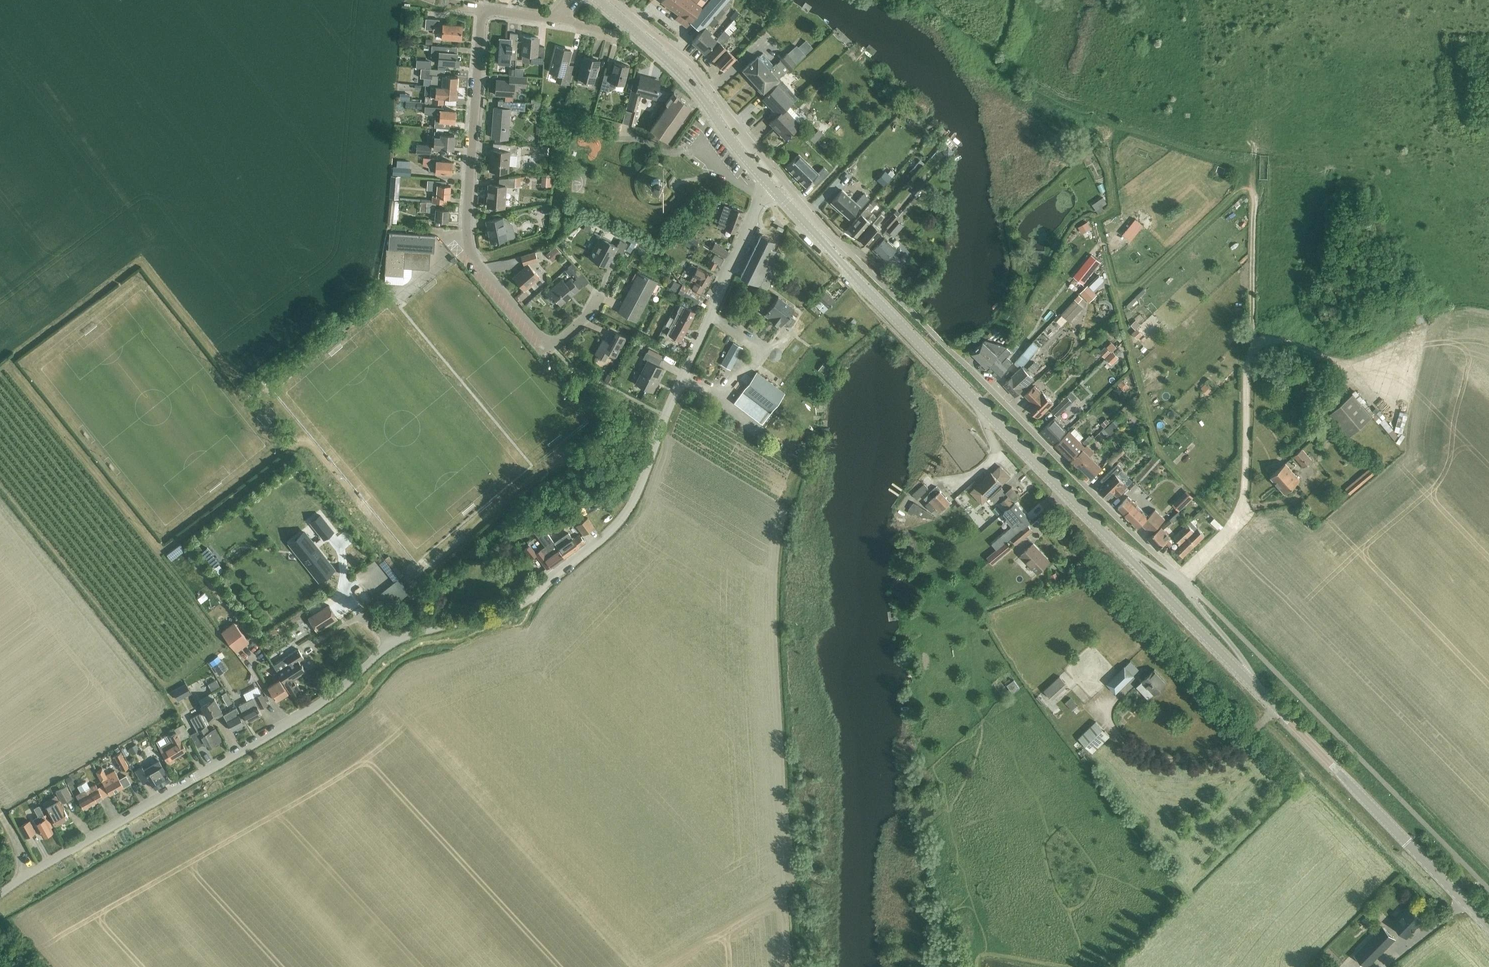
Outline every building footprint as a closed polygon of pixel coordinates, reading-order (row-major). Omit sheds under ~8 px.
[(662,1),(684,16),(680,21),(690,29),(694,24),(702,31),(728,0),(663,0),(662,1)] [(425,28),(433,29),(433,31),(441,32),(441,37),(442,38),(442,40),(451,41),(451,38),(461,39),(461,25),(442,24),(442,25),(439,24),(439,19),(425,18),(425,28)] [(701,30),(692,41),(692,42),(704,52),(705,53),(712,44),(713,45),(719,38),(718,38),(716,40),(710,34),(704,29),(706,27),(705,27),(702,31),(701,30)] [(716,48),(709,55),(725,71),(740,56),(738,54),(735,57),(723,45),(731,36),(725,31),(719,38),(713,45),(716,48)] [(517,59),(517,47),(518,41),(518,34),(511,33),(510,39),(500,38),(498,62),(510,63),(511,59),(517,59)] [(530,55),(530,63),(544,64),(545,51),(538,50),(539,38),(524,36),(524,41),(518,41),(517,47),(523,48),(523,55),(530,55)] [(796,46),(788,54),(796,63),(812,48),(806,41),(798,48),(796,46)] [(439,64),(459,66),(460,58),(457,58),(458,53),(445,52),(446,46),(432,45),(431,57),(439,57),(439,64)] [(559,81),(570,84),(574,67),(568,65),(572,50),(557,47),(551,72),(560,74),(559,81)] [(754,81),(752,83),(761,93),(778,78),(779,78),(796,63),(788,54),(787,53),(774,65),(763,53),(758,57),(757,56),(743,69),(754,81)] [(579,78),(594,82),(599,60),(584,56),(579,78)] [(616,87),(617,83),(624,86),(630,65),(615,62),(611,76),(605,74),(601,88),(609,91),(610,88),(613,89),(616,87)] [(420,69),(420,78),(431,79),(431,86),(441,87),(441,86),(457,88),(458,77),(445,76),(445,70),(420,69)] [(526,84),(527,75),(510,74),(510,80),(497,79),(496,94),(514,95),(514,84),(526,84)] [(656,98),(660,83),(648,80),(648,77),(641,76),(637,92),(631,91),(627,107),(636,109),(639,94),(656,98)] [(773,109),(778,115),(785,109),(787,107),(793,102),(778,85),(765,97),(775,108),(773,109)] [(425,95),(424,102),(444,104),(444,98),(456,99),(457,88),(441,86),(441,87),(431,86),(430,96),(425,95)] [(677,94),(674,92),(665,104),(667,105),(650,129),(667,141),(691,106),(676,96),(677,94)] [(499,100),(499,108),(494,107),(492,138),(508,139),(510,109),(517,109),(517,102),(499,100)] [(426,107),(426,113),(436,114),(435,127),(449,128),(449,122),(455,122),(456,111),(443,110),(443,108),(426,107)] [(803,120),(796,112),(794,114),(787,107),(785,109),(778,115),(770,122),(775,128),(778,126),(788,137),(800,126),(799,124),(801,122),(803,120)] [(440,149),(453,150),(454,135),(441,134),(441,131),(434,131),(434,137),(433,147),(440,148),(440,149)] [(516,166),(518,145),(493,143),(493,149),(491,149),(490,171),(508,172),(509,165),(516,166)] [(416,152),(431,153),(431,145),(416,144),(416,152)] [(799,154),(786,167),(806,186),(811,180),(816,185),(829,172),(823,167),(817,173),(799,154)] [(428,171),(451,173),(452,162),(439,161),(439,159),(429,158),(428,171)] [(393,175),(411,176),(411,168),(394,167),(393,175)] [(514,187),(515,177),(499,178),(499,185),(489,184),(487,206),(504,207),(505,186),(514,187)] [(543,177),(542,186),(551,187),(552,177),(543,177)] [(662,184),(662,182),(662,180),(661,179),(660,178),(659,178),(657,177),(656,177),(655,177),(654,178),(653,178),(652,179),(651,180),(651,181),(650,183),(650,184),(651,186),(651,187),(652,188),(653,189),(655,189),(656,189),(658,189),(660,188),(661,187),(662,186),(662,185),(662,184)] [(437,188),(436,196),(432,195),(432,202),(446,203),(447,197),(450,197),(451,185),(438,184),(438,183),(428,182),(427,188),(437,188)] [(842,190),(831,202),(849,218),(859,207),(861,208),(869,198),(863,193),(855,202),(842,190)] [(421,211),(426,211),(435,212),(435,220),(448,221),(449,209),(436,209),(436,203),(427,202),(428,199),(421,199),(421,211)] [(392,224),(393,204),(401,204),(401,201),(390,200),(388,224),(392,224)] [(859,238),(872,223),(877,217),(873,214),(870,217),(871,218),(868,220),(863,216),(864,215),(866,216),(873,206),(869,203),(860,214),(861,214),(848,229),(859,238)] [(737,228),(743,212),(725,205),(719,221),(727,224),(726,229),(735,232),(736,228),(737,228)] [(893,213),(884,225),(888,228),(897,219),(899,217),(893,213)] [(504,224),(503,217),(486,221),(490,242),(513,238),(515,236),(512,224),(510,223),(504,224)] [(872,223),(859,238),(868,245),(881,230),(875,225),(879,221),(876,219),(872,223)] [(894,236),(903,224),(897,219),(886,230),(894,236)] [(578,225),(572,233),(576,236),(582,229),(578,225)] [(430,252),(434,252),(435,235),(389,233),(388,249),(386,249),(385,275),(403,276),(404,268),(429,270),(430,252)] [(761,235),(740,277),(741,277),(768,290),(784,254),(776,250),(771,248),(774,242),(775,241),(761,234),(760,235),(761,235)] [(874,250),(885,260),(897,248),(883,235),(877,242),(879,244),(874,250)] [(691,237),(688,242),(697,248),(700,243),(691,237)] [(620,258),(628,243),(621,239),(617,246),(601,238),(590,257),(600,262),(602,260),(608,264),(613,255),(620,258)] [(638,241),(634,246),(644,254),(648,248),(638,241)] [(711,249),(724,257),(728,251),(715,243),(711,249)] [(548,252),(554,260),(563,252),(557,245),(548,252)] [(535,252),(521,256),(523,264),(528,263),(537,260),(535,252)] [(1091,255),(1073,277),(1082,285),(1101,263),(1091,255)] [(708,267),(714,271),(718,264),(712,260),(708,267)] [(568,267),(577,277),(581,273),(573,263),(568,267)] [(528,264),(513,278),(524,290),(539,277),(528,264)] [(705,287),(712,274),(697,267),(691,264),(688,271),(694,274),(690,280),(694,282),(691,288),(701,293),(704,286),(705,287)] [(619,311),(637,320),(657,282),(640,273),(619,311)] [(573,296),(580,290),(571,279),(566,283),(563,280),(547,294),(551,299),(555,296),(562,303),(572,295),(573,296)] [(671,288),(685,296),(700,305),(704,298),(689,289),(675,281),(671,288)] [(819,299),(814,304),(823,312),(835,301),(825,291),(818,299),(819,299)] [(781,326),(784,322),(791,326),(796,319),(790,314),(794,308),(778,296),(764,315),(771,319),(771,320),(776,324),(776,323),(781,326)] [(1075,300),(1062,315),(1069,322),(1083,307),(1075,300)] [(670,327),(667,333),(668,334),(680,340),(695,312),(681,305),(680,304),(677,311),(678,311),(675,318),(674,317),(669,327),(670,327)] [(1130,326),(1134,330),(1131,334),(1137,340),(1142,335),(1136,329),(1140,325),(1135,320),(1130,326)] [(616,356),(627,336),(617,331),(616,332),(615,331),(612,337),(613,338),(611,343),(603,339),(595,354),(605,360),(609,352),(616,356)] [(988,368),(988,367),(1007,348),(1008,347),(985,340),(973,353),(988,368)] [(1032,340),(1014,362),(1020,367),(1039,345),(1032,340)] [(733,343),(722,365),(731,369),(742,347),(733,343)] [(1115,347),(1111,343),(1105,348),(1104,347),(1098,353),(1104,359),(1115,347)] [(1118,358),(1117,358),(1123,352),(1119,347),(1113,353),(1112,352),(1105,359),(1110,365),(1118,358)] [(1007,348),(988,367),(999,378),(1009,367),(1013,363),(1007,357),(1012,353),(1007,348)] [(655,384),(663,368),(658,366),(662,359),(647,351),(643,358),(649,361),(637,383),(653,392),(657,385),(655,384)] [(1266,367),(1273,375),(1282,368),(1275,360),(1266,367)] [(1005,384),(1016,396),(1024,388),(1034,379),(1023,367),(1012,377),(1013,377),(1005,384)] [(757,373),(734,402),(762,423),(784,393),(757,373)] [(609,374),(605,381),(613,385),(616,378),(609,374)] [(1117,385),(1124,392),(1128,387),(1121,381),(1117,385)] [(1035,385),(1025,395),(1033,403),(1029,406),(1039,417),(1054,403),(1043,392),(1043,393),(1035,385)] [(1330,413),(1349,436),(1372,417),(1353,394),(1330,413)] [(1067,396),(1052,410),(1057,416),(1072,401),(1067,396)] [(1118,417),(1113,422),(1118,428),(1123,421),(1118,417)] [(1054,418),(1042,430),(1054,443),(1067,431),(1054,418)] [(1106,418),(1101,423),(1104,427),(1110,422),(1106,418)] [(1112,422),(1105,429),(1110,435),(1118,428),(1113,422),(1112,422)] [(1055,444),(1071,460),(1085,447),(1070,431),(1055,444)] [(1089,435),(1083,442),(1087,445),(1094,437),(1092,435),(1091,437),(1089,435)] [(1085,447),(1071,460),(1079,468),(1080,466),(1092,478),(1102,467),(1090,456),(1094,452),(1087,445),(1085,447)] [(1294,455),(1304,467),(1312,460),(1302,448),(1294,455)] [(1101,480),(1105,484),(1100,489),(1109,498),(1114,493),(1117,496),(1127,486),(1124,483),(1124,482),(1117,474),(1123,468),(1118,463),(1101,480)] [(1270,477),(1285,493),(1300,480),(1285,463),(1270,477)] [(991,472),(971,492),(982,504),(1010,477),(1000,466),(993,473),(991,472)] [(1374,474),(1370,470),(1347,490),(1350,494),(1374,474)] [(914,494),(919,498),(930,488),(926,483),(914,494)] [(935,507),(939,513),(951,502),(936,487),(924,499),(928,503),(926,504),(932,510),(935,507)] [(1002,487),(990,498),(991,498),(995,503),(999,499),(1001,501),(1001,502),(1007,510),(1015,502),(1021,497),(1020,496),(1021,494),(1019,492),(1017,492),(1012,487),(1006,492),(1002,487)] [(1185,505),(1185,506),(1193,498),(1186,491),(1178,498),(1180,501),(1185,505)] [(1122,503),(1118,507),(1118,508),(1125,514),(1138,527),(1142,524),(1151,533),(1165,519),(1155,509),(1149,516),(1143,511),(1128,497),(1122,503)] [(1185,505),(1180,501),(1174,506),(1179,511),(1185,505)] [(931,518),(932,518),(934,516),(932,515),(933,514),(913,502),(909,509),(907,513),(911,516),(913,512),(922,518),(931,518)] [(1007,518),(1019,532),(1028,524),(1032,521),(1028,516),(1020,523),(1019,521),(1026,515),(1015,502),(1007,510),(1004,513),(1008,517),(1007,518)] [(969,505),(963,510),(967,515),(973,510),(969,505)] [(1179,511),(1173,516),(1149,538),(1158,549),(1171,537),(1163,528),(1167,525),(1169,527),(1173,523),(1182,515),(1179,511)] [(333,531),(320,515),(311,522),(324,538),(333,531)] [(587,517),(576,525),(584,535),(594,528),(587,517)] [(1191,521),(1174,536),(1180,543),(1179,544),(1180,546),(1176,549),(1182,556),(1204,535),(1191,521)] [(540,523),(532,529),(546,547),(536,554),(537,554),(547,568),(550,566),(551,567),(564,557),(559,549),(555,543),(555,542),(554,543),(552,539),(540,523)] [(1028,524),(1019,532),(1012,537),(1017,543),(1033,531),(1028,524)] [(298,539),(292,544),(313,571),(312,572),(319,580),(327,573),(325,572),(331,568),(312,543),(313,542),(305,532),(297,538),(298,539)] [(569,533),(555,543),(559,549),(564,557),(585,542),(580,535),(574,539),(569,533)] [(183,542),(169,553),(175,560),(188,549),(183,542)] [(1006,542),(987,558),(993,564),(1012,548),(1006,542)] [(1050,561),(1033,544),(1021,556),(1037,573),(1050,561)] [(529,545),(524,549),(532,558),(536,554),(529,545)] [(215,565),(222,560),(210,546),(203,551),(215,565)] [(395,579),(381,596),(393,605),(407,589),(395,579)] [(317,631),(337,618),(329,605),(308,618),(317,631)] [(222,632),(236,652),(249,642),(235,622),(222,632)] [(304,658),(298,649),(273,665),(293,696),(301,691),(293,678),(305,671),(299,661),(304,658)] [(222,673),(230,667),(222,658),(215,665),(222,673)] [(1133,675),(1139,669),(1131,661),(1125,666),(1125,667),(1108,684),(1116,692),(1134,675),(1133,675)] [(1142,681),(1137,687),(1149,700),(1155,694),(1168,682),(1155,669),(1142,681)] [(1060,676),(1044,690),(1052,700),(1068,685),(1060,676)] [(272,684),(268,687),(271,692),(276,700),(277,700),(288,693),(279,679),(272,684)] [(1006,684),(1012,693),(1020,687),(1014,679),(1006,684)] [(216,680),(208,684),(212,691),(220,686),(216,680)] [(178,695),(190,690),(186,682),(175,686),(178,695)] [(234,685),(226,689),(230,696),(237,692),(234,685)] [(222,693),(224,696),(223,696),(228,704),(233,701),(227,691),(222,693)] [(255,697),(261,708),(268,704),(262,693),(255,697)] [(214,696),(200,703),(201,705),(209,718),(217,714),(218,716),(223,713),(214,696)] [(239,705),(243,713),(247,722),(261,715),(252,698),(239,705)] [(227,721),(232,730),(244,724),(239,715),(241,714),(237,709),(224,716),(227,721)] [(200,713),(190,718),(197,731),(191,734),(194,740),(198,748),(205,744),(208,749),(222,741),(215,728),(209,731),(206,726),(207,726),(200,713)] [(1096,721),(1079,738),(1093,752),(1110,736),(1096,721)] [(179,725),(182,738),(191,735),(188,723),(179,725)] [(159,747),(169,764),(175,761),(173,757),(181,753),(179,751),(184,748),(176,733),(171,736),(173,739),(159,747)] [(136,743),(129,748),(133,754),(140,749),(136,743)] [(210,751),(202,756),(206,762),(214,758),(210,751)] [(117,760),(123,770),(128,766),(120,753),(113,757),(115,761),(117,760)] [(142,766),(135,770),(143,785),(150,781),(155,790),(171,780),(159,759),(143,768),(142,766)] [(103,768),(96,772),(101,781),(102,780),(110,794),(130,783),(126,776),(119,779),(115,770),(106,775),(103,768)] [(71,775),(66,777),(70,785),(75,782),(71,775)] [(78,786),(82,792),(76,795),(84,809),(104,798),(96,784),(90,787),(87,781),(78,786)] [(62,802),(62,803),(72,797),(66,786),(56,791),(62,802)] [(57,795),(43,803),(56,826),(69,818),(57,795)] [(31,814),(34,819),(33,819),(43,837),(53,832),(39,806),(34,808),(36,811),(31,814)] [(30,820),(18,826),(25,838),(36,832),(30,820)] [(1394,924),(1406,936),(1422,920),(1410,908),(1394,924)] [(1394,939),(1382,927),(1354,955),(1367,966),(1394,939)]
